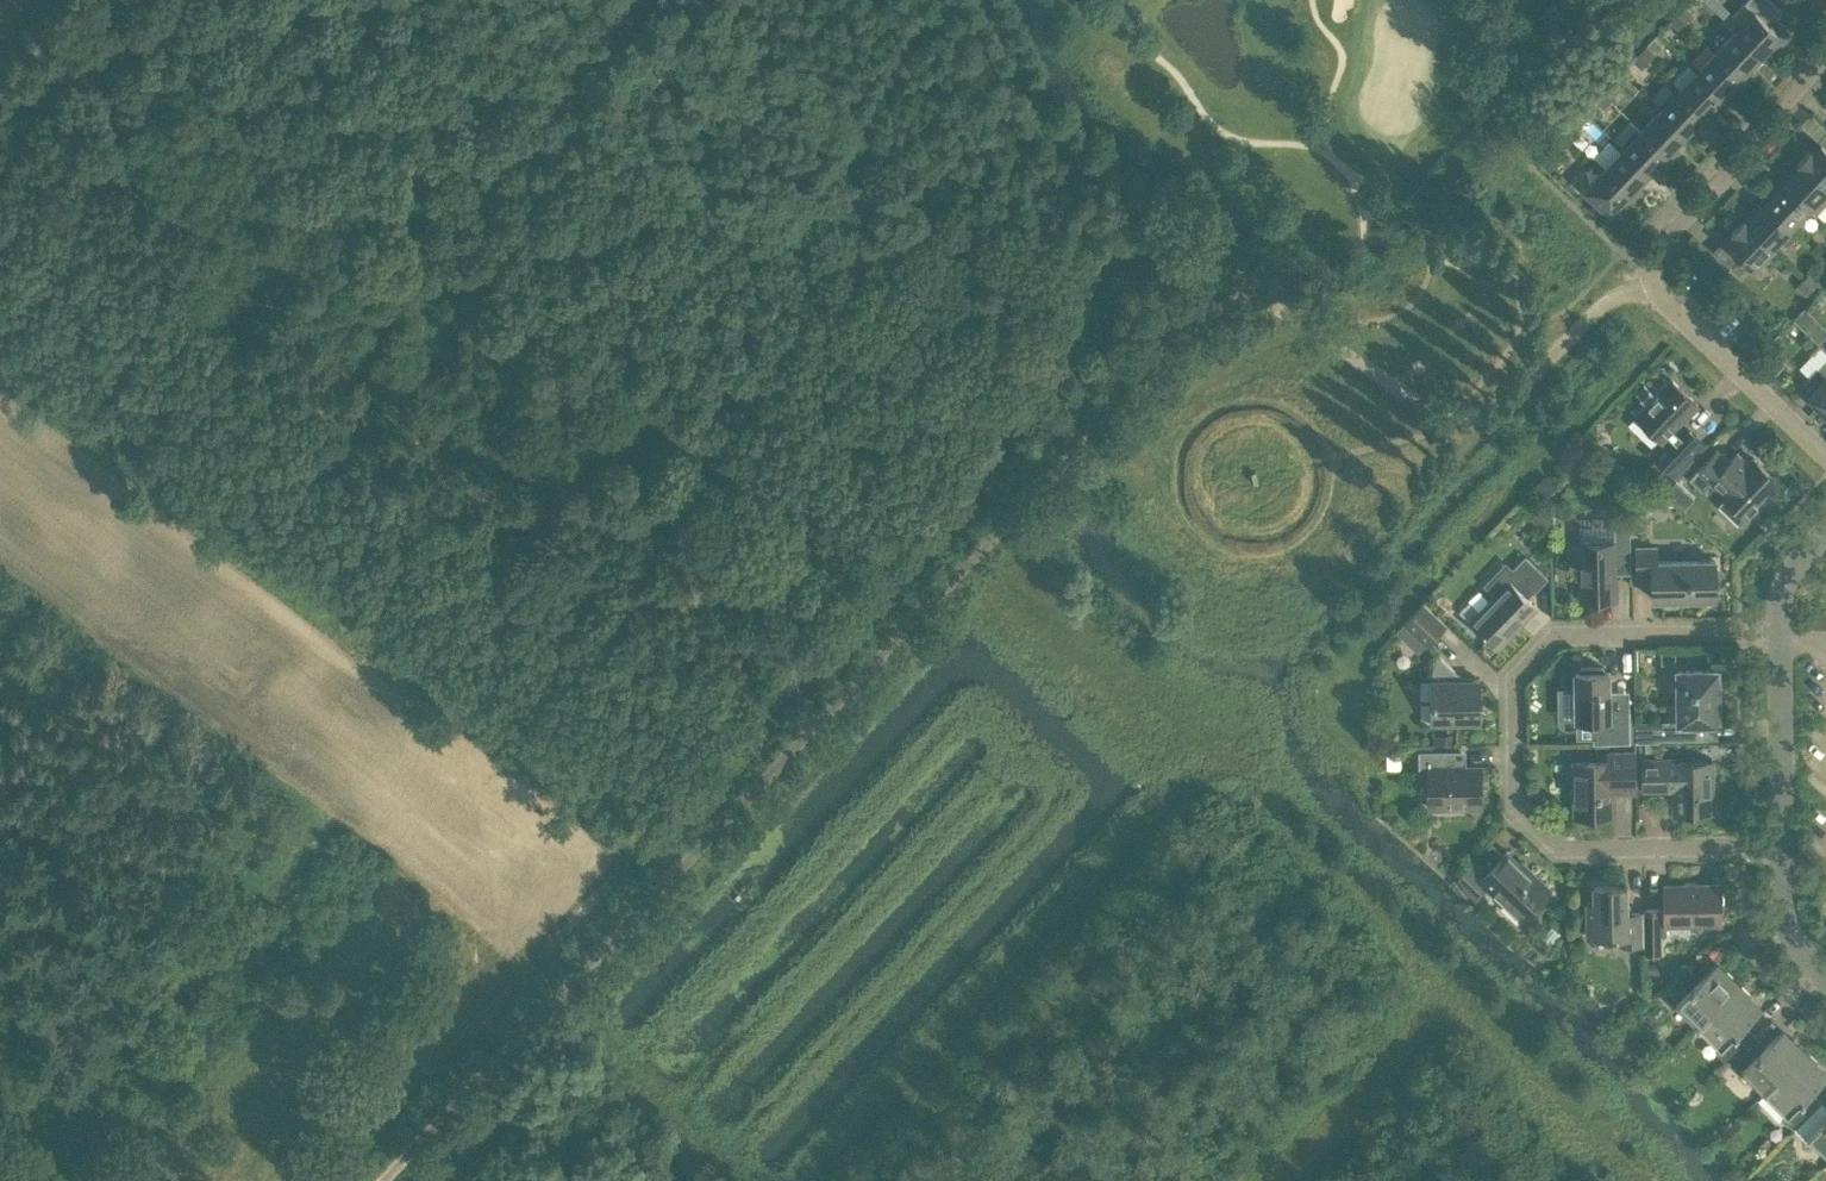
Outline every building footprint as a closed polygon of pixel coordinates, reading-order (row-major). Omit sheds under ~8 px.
[(1755,11),(1736,30),(1762,55),(1773,43),(1778,48),(1792,34),(1777,19),(1776,18),(1783,11),(1772,0),(1747,0),(1746,2),(1755,11)] [(1685,5),(1678,12),(1687,21),(1694,14),(1685,5)] [(1687,21),(1678,12),(1671,19),(1680,28),(1687,21)] [(1718,50),(1749,80),(1756,72),(1751,67),(1762,55),(1736,30),(1718,50)] [(1657,53),(1647,44),(1640,51),(1650,60),(1657,53)] [(1718,50),(1699,69),(1725,94),(1736,82),(1741,87),(1749,80),(1718,50)] [(1640,51),(1633,59),(1643,68),(1650,60),(1640,51)] [(1711,119),(1719,111),(1713,106),(1725,94),(1699,69),(1680,89),(1711,119)] [(1630,97),(1639,87),(1622,70),(1612,81),(1630,97)] [(1609,84),(1602,91),(1612,100),(1619,93),(1609,84)] [(1687,134),(1698,122),(1703,127),(1711,119),(1680,89),(1661,109),(1687,134)] [(1602,91),(1595,98),(1605,107),(1612,100),(1602,91)] [(1673,159),(1681,151),(1676,146),(1687,134),(1661,109),(1642,129),(1673,159)] [(1581,132),(1572,123),(1565,130),(1574,139),(1581,132)] [(1649,173),(1660,162),(1665,167),(1673,159),(1642,129),(1623,149),(1649,174),(1649,173)] [(1567,147),(1574,139),(1565,130),(1558,138),(1567,147)] [(1822,143),(1813,152),(1810,149),(1800,160),(1825,186),(1825,139),(1822,143)] [(1623,149),(1604,169),(1635,199),(1643,190),(1638,185),(1649,174),(1623,149)] [(1800,160),(1789,172),(1792,175),(1784,183),(1810,208),(1810,207),(1817,213),(1825,203),(1825,186),(1800,160)] [(1628,206),(1635,199),(1604,169),(1585,189),(1611,213),(1623,201),(1628,206)] [(1810,208),(1784,183),(1776,191),(1773,188),(1762,200),(1791,227),(1810,208)] [(1791,227),(1762,200),(1761,201),(1764,204),(1757,211),(1754,208),(1743,219),(1772,247),(1773,246),(1791,227)] [(1772,247),(1743,219),(1733,231),(1736,234),(1727,243),(1741,257),(1749,264),(1756,270),(1776,249),(1773,246),(1772,247)] [(1732,266),(1740,274),(1749,264),(1741,257),(1732,266)] [(1814,287),(1821,279),(1812,270),(1805,278),(1814,287)] [(1807,294),(1814,287),(1805,278),(1798,285),(1807,294)] [(1804,307),(1793,319),(1806,331),(1817,319),(1804,307)] [(1759,362),(1773,375),(1783,364),(1769,351),(1759,362)] [(1811,377),(1818,384),(1808,395),(1825,412),(1825,362),(1811,377)] [(1699,404),(1671,378),(1656,393),(1654,391),(1650,390),(1647,391),(1644,394),(1643,397),(1645,401),(1647,403),(1636,414),(1663,440),(1651,452),(1665,465),(1688,440),(1676,429),(1699,404)] [(1740,524),(1747,516),(1748,517),(1781,483),(1754,457),(1749,463),(1738,452),(1727,464),(1715,452),(1690,478),(1703,491),(1711,482),(1727,497),(1719,504),(1740,524)] [(1556,485),(1546,475),(1534,487),(1545,497),(1556,485)] [(1580,600),(1618,599),(1618,573),(1632,573),(1631,516),(1616,516),(1616,541),(1579,542),(1580,600)] [(1658,560),(1657,546),(1637,547),(1638,575),(1654,574),(1654,598),(1717,597),(1716,559),(1658,560)] [(1499,646),(1536,607),(1527,598),(1533,592),(1534,593),(1549,577),(1526,555),(1511,571),(1505,564),(1485,585),(1496,596),(1472,621),(1499,646)] [(1427,644),(1447,624),(1424,602),(1405,623),(1427,644)] [(1462,679),(1462,675),(1439,654),(1434,659),(1434,679),(1433,679),(1433,722),(1481,721),(1480,678),(1462,679)] [(1580,671),(1576,671),(1577,719),(1594,719),(1594,742),(1631,742),(1630,706),(1610,706),(1610,671),(1606,671),(1604,666),(1582,666),(1580,671)] [(1718,669),(1679,670),(1680,704),(1671,704),(1671,721),(1668,721),(1669,737),(1695,736),(1695,722),(1719,722),(1718,669)] [(1637,741),(1659,741),(1659,721),(1637,721),(1637,741)] [(1452,744),(1452,733),(1434,733),(1434,744),(1452,744)] [(1466,767),(1462,763),(1462,750),(1419,751),(1420,774),(1429,774),(1430,807),(1450,806),(1453,809),(1464,809),(1466,806),(1482,806),(1482,767),(1466,767)] [(1605,816),(1609,814),(1615,814),(1614,790),(1637,789),(1637,752),(1612,752),(1613,762),(1576,762),(1577,814),(1583,814),(1586,817),(1591,819),(1596,819),(1601,818),(1605,816)] [(1677,761),(1677,759),(1643,759),(1644,790),(1675,789),(1676,813),(1720,812),(1720,780),(1711,780),(1711,760),(1677,761)] [(1530,874),(1507,851),(1490,869),(1478,857),(1459,876),(1476,899),(1489,886),(1522,918),(1551,888),(1533,871),(1530,874)] [(1647,953),(1662,952),(1661,935),(1668,935),(1668,923),(1722,923),(1722,903),(1725,899),(1725,893),(1722,889),(1722,884),(1665,884),(1666,908),(1646,909),(1647,953)] [(1629,912),(1628,885),(1595,886),(1595,903),(1588,903),(1589,936),(1622,935),(1622,944),(1643,943),(1643,912),(1629,912)] [(1648,971),(1659,971),(1659,960),(1648,960),(1648,971)] [(1716,962),(1711,967),(1699,979),(1688,967),(1661,994),(1673,1007),(1678,1003),(1699,1024),(1739,985),(1716,962)] [(1762,1007),(1750,996),(1739,985),(1699,1024),(1721,1046),(1717,1050),(1729,1062),(1755,1035),(1745,1024),(1762,1007)] [(1755,1035),(1729,1062),(1740,1073),(1744,1069),(1766,1091),(1806,1051),(1794,1040),(1782,1029),(1766,1045),(1755,1035)] [(1766,1091),(1788,1113),(1784,1117),(1795,1128),(1822,1102),(1812,1091),(1825,1077),(1825,1072),(1806,1051),(1766,1091)] [(1822,1102),(1795,1128),(1807,1140),(1811,1136),(1825,1151),(1825,1106),(1822,1102)]
